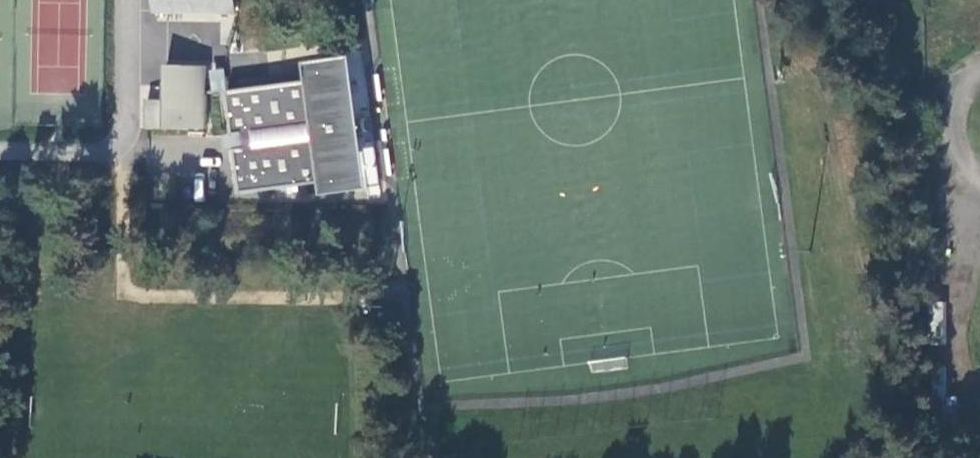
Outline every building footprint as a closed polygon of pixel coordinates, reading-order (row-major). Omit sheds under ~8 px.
[(238,15),(238,0),(159,0),(159,13),(238,15)] [(322,79),(229,92),(235,137),(244,135),(246,149),(237,151),(243,195),(337,182),(338,192),(362,189),(354,135),(348,136),(346,121),(352,120),(344,61),(320,65),(322,79)] [(210,67),(168,67),(168,101),(168,106),(149,106),(149,129),(209,129),(210,92),(210,67)]
